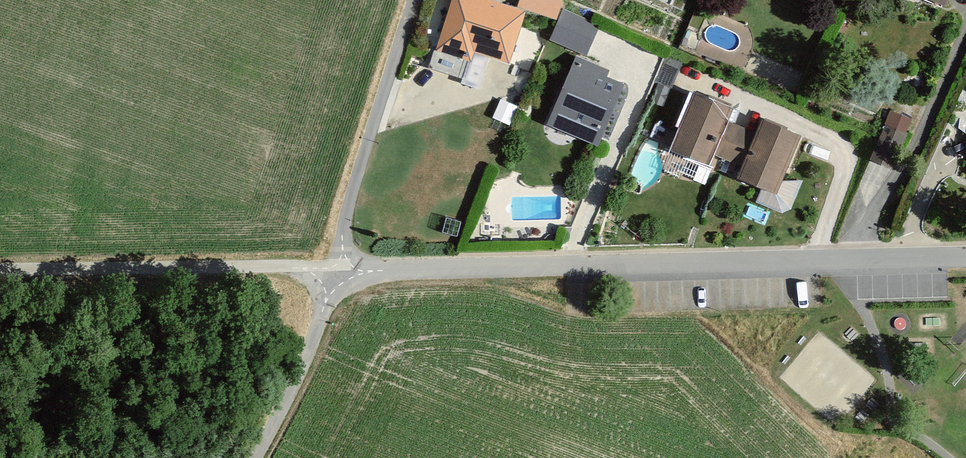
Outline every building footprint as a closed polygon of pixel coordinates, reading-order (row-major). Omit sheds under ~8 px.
[(486,0),(455,0),(439,49),(472,60),(475,51),(509,62),(525,13),(486,0)] [(556,18),(562,0),(521,0),(519,6),(556,18)] [(941,13),(946,0),(910,0),(941,13)] [(562,6),(550,38),(586,53),(599,21),(562,6)] [(612,74),(578,58),(548,125),(596,146),(623,87),(609,81),(612,74)] [(731,106),(696,91),(673,148),(710,163),(716,149),(746,161),(740,176),(778,191),(801,134),(763,119),(759,130),(726,117),(731,106)] [(907,127),(884,117),(876,135),(881,138),(867,168),(885,175),(907,127)]
